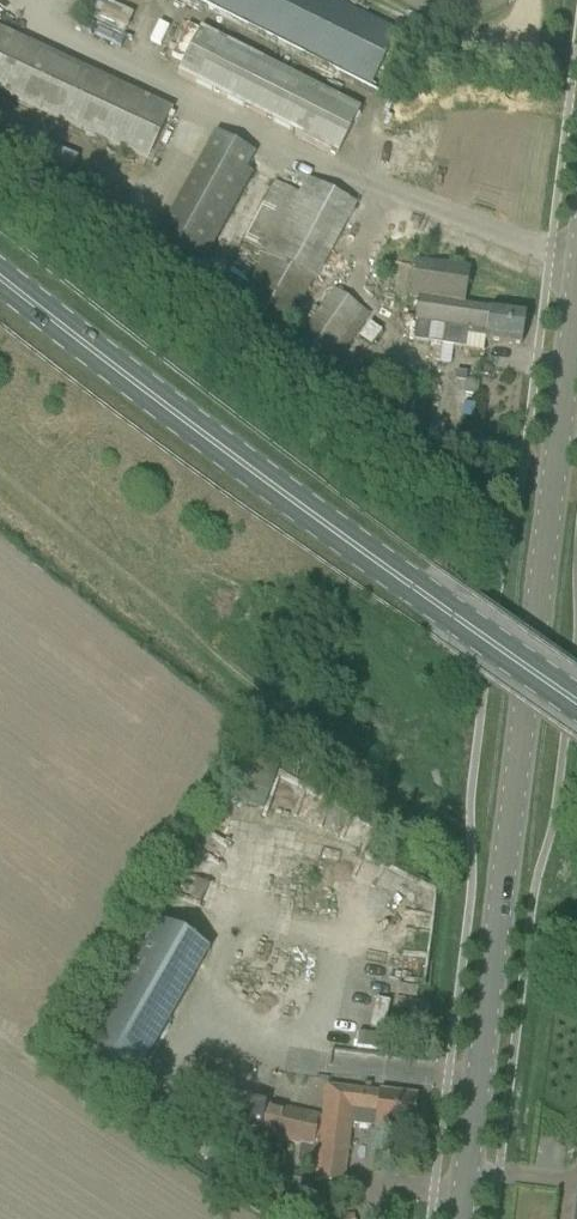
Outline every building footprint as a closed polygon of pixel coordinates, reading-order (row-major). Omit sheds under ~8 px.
[(84,14),(110,25),(109,27),(124,33),(132,13),(100,0),(90,0),(84,14)] [(397,36),(326,0),(195,0),(371,88),(397,36)] [(148,164),(166,127),(174,132),(182,115),(0,30),(0,94),(148,164)] [(336,158),(358,114),(200,34),(178,78),(336,158)] [(158,238),(195,259),(203,264),(253,175),(245,171),(252,159),(215,138),(158,238)] [(356,208),(315,187),(304,180),(296,194),(276,184),(243,246),(264,258),(235,313),(284,338),(314,282),(316,284),(356,208)] [(414,262),(410,299),(417,300),(414,323),(416,323),(413,341),(482,352),(484,341),(496,342),(519,345),(524,314),(463,305),(468,269),(445,265),(442,265),(414,262)] [(293,352),(321,372),(364,311),(336,291),(293,352)] [(478,399),(480,386),(466,384),(464,397),(478,399)] [(208,952),(158,924),(80,1062),(130,1090),(208,952)] [(244,1102),(239,1130),(302,1144),(302,1145),(299,1157),(298,1164),(316,1166),(314,1184),(340,1187),(348,1124),(413,1132),(417,1099),(327,1088),(322,1119),(244,1102)] [(308,1196),(310,1183),(283,1180),(279,1218),(305,1218),(311,1218),(324,1218),(326,1198),(308,1196)]
